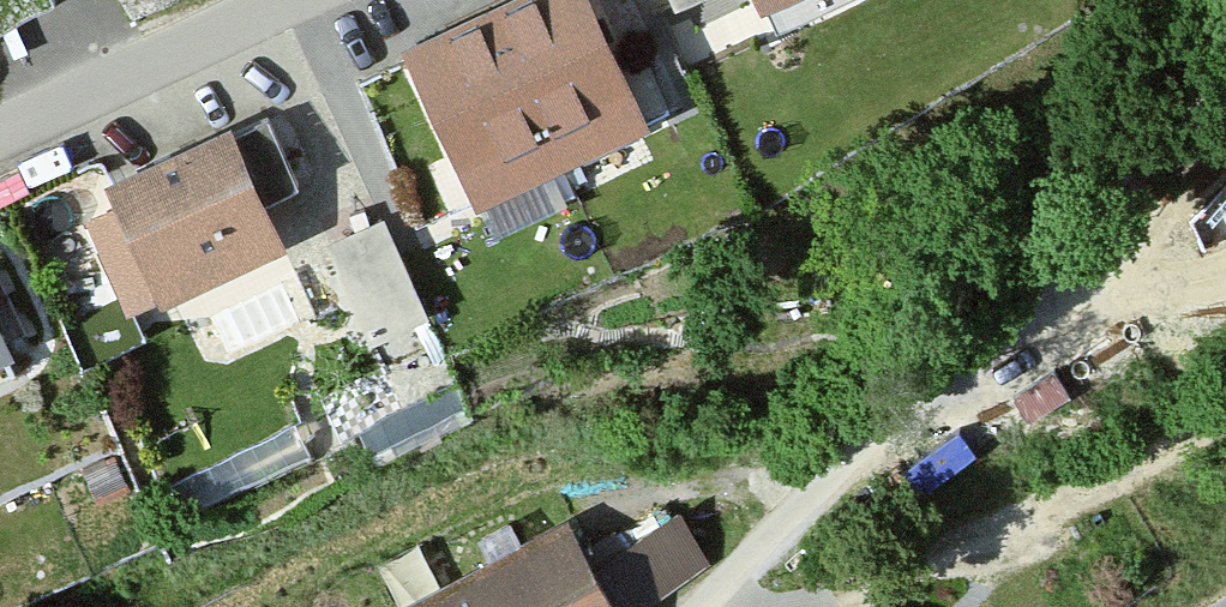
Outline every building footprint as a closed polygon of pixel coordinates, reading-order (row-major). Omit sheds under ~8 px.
[(394,40),(467,190),(643,106),(592,0),(479,0),(394,40)] [(234,122),(113,180),(123,202),(89,218),(128,301),(159,286),(163,295),(288,236),(234,122)] [(381,214),(326,240),(369,332),(425,306),(381,214)] [(10,347),(0,326),(0,352),(10,347)] [(676,509),(595,562),(571,519),(407,606),(651,606),(707,559),(676,509)]
